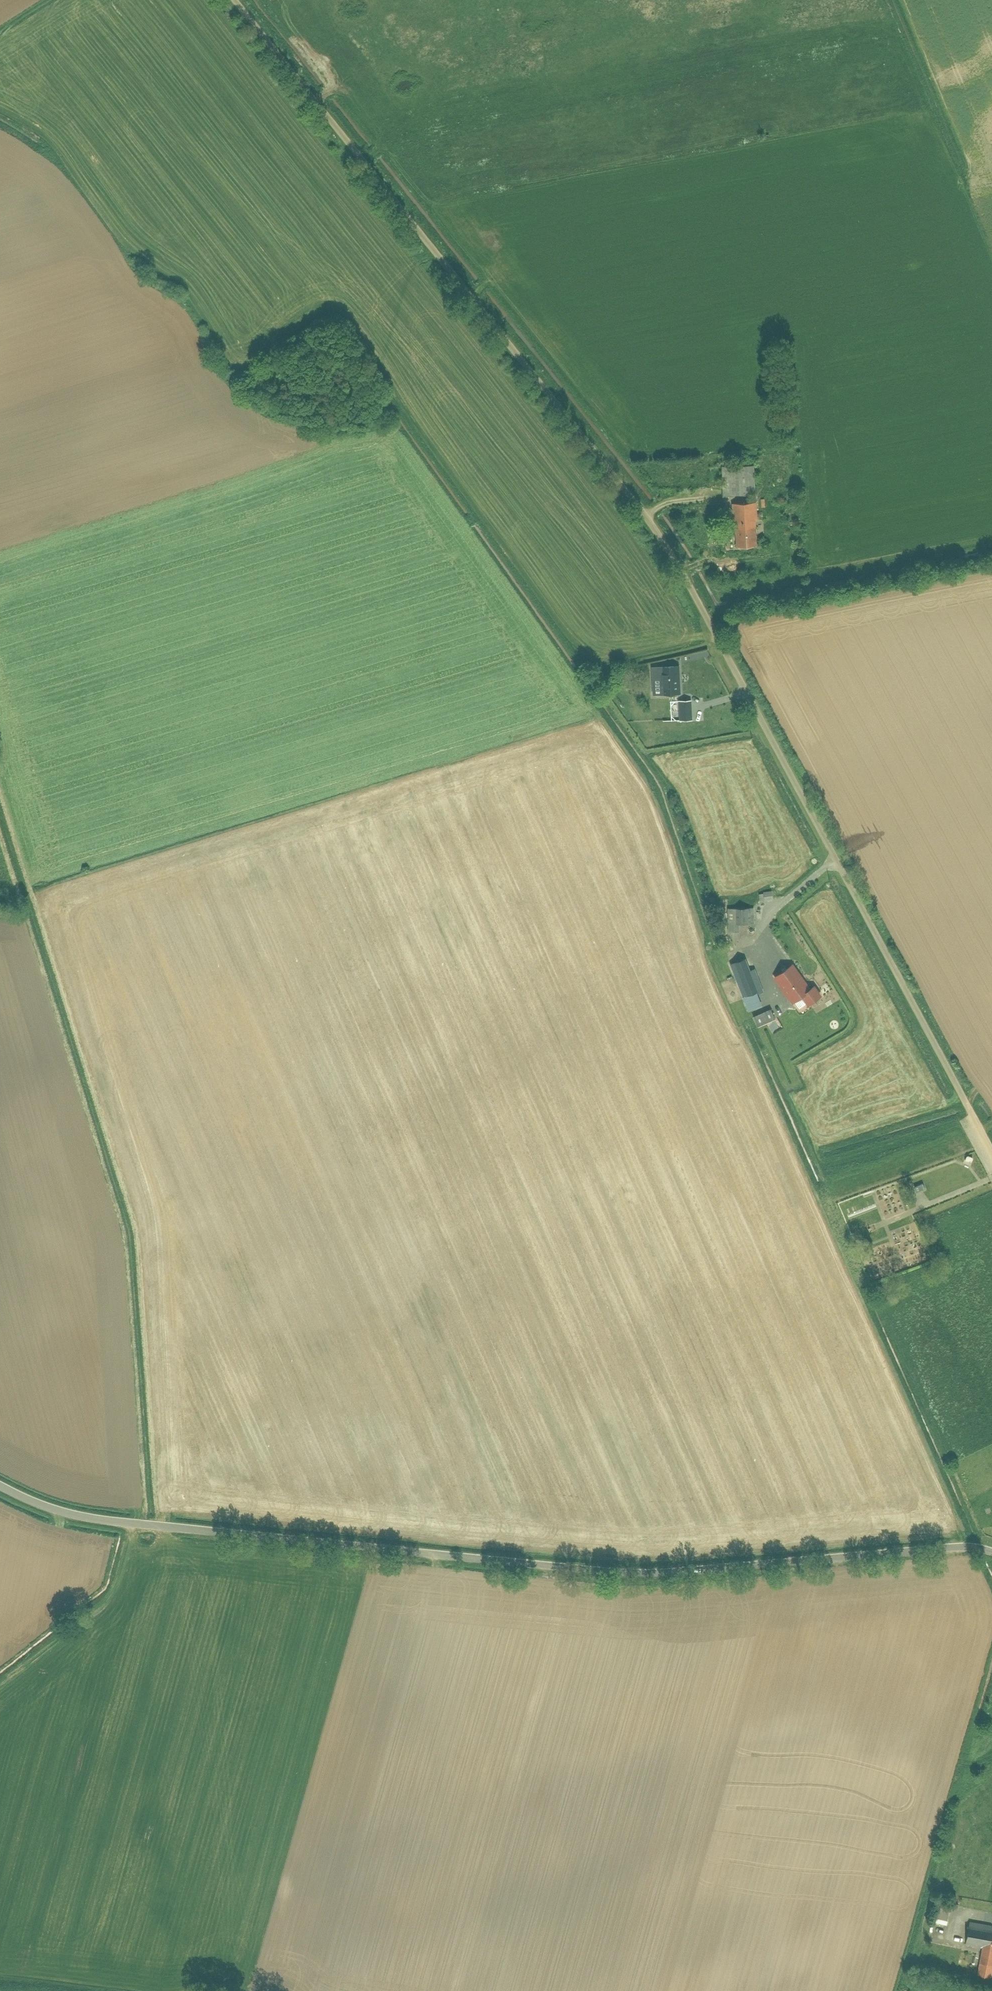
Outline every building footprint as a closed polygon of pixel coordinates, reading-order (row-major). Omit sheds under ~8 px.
[(750,494),(750,468),(721,468),(721,494),(750,494)] [(729,502),(731,548),(755,547),(753,501),(729,502)] [(649,671),(658,671),(658,678),(652,678),(652,687),(658,687),(658,691),(678,691),(678,661),(658,661),(658,662),(649,662),(649,671)] [(731,917),(731,931),(742,931),(742,917),(752,917),(752,902),(726,903),(726,917),(731,917)] [(750,958),(733,964),(745,995),(761,989),(750,958)] [(795,998),(802,993),(810,1005),(822,997),(812,983),(809,985),(794,963),(778,974),(795,998)] [(756,1016),(759,1024),(776,1016),(773,1008),(756,1016)] [(951,1901),(937,1897),(932,1914),(946,1918),(951,1901)] [(961,1919),(958,1937),(979,1940),(974,1969),(991,1972),(991,1924),(961,1919)]
